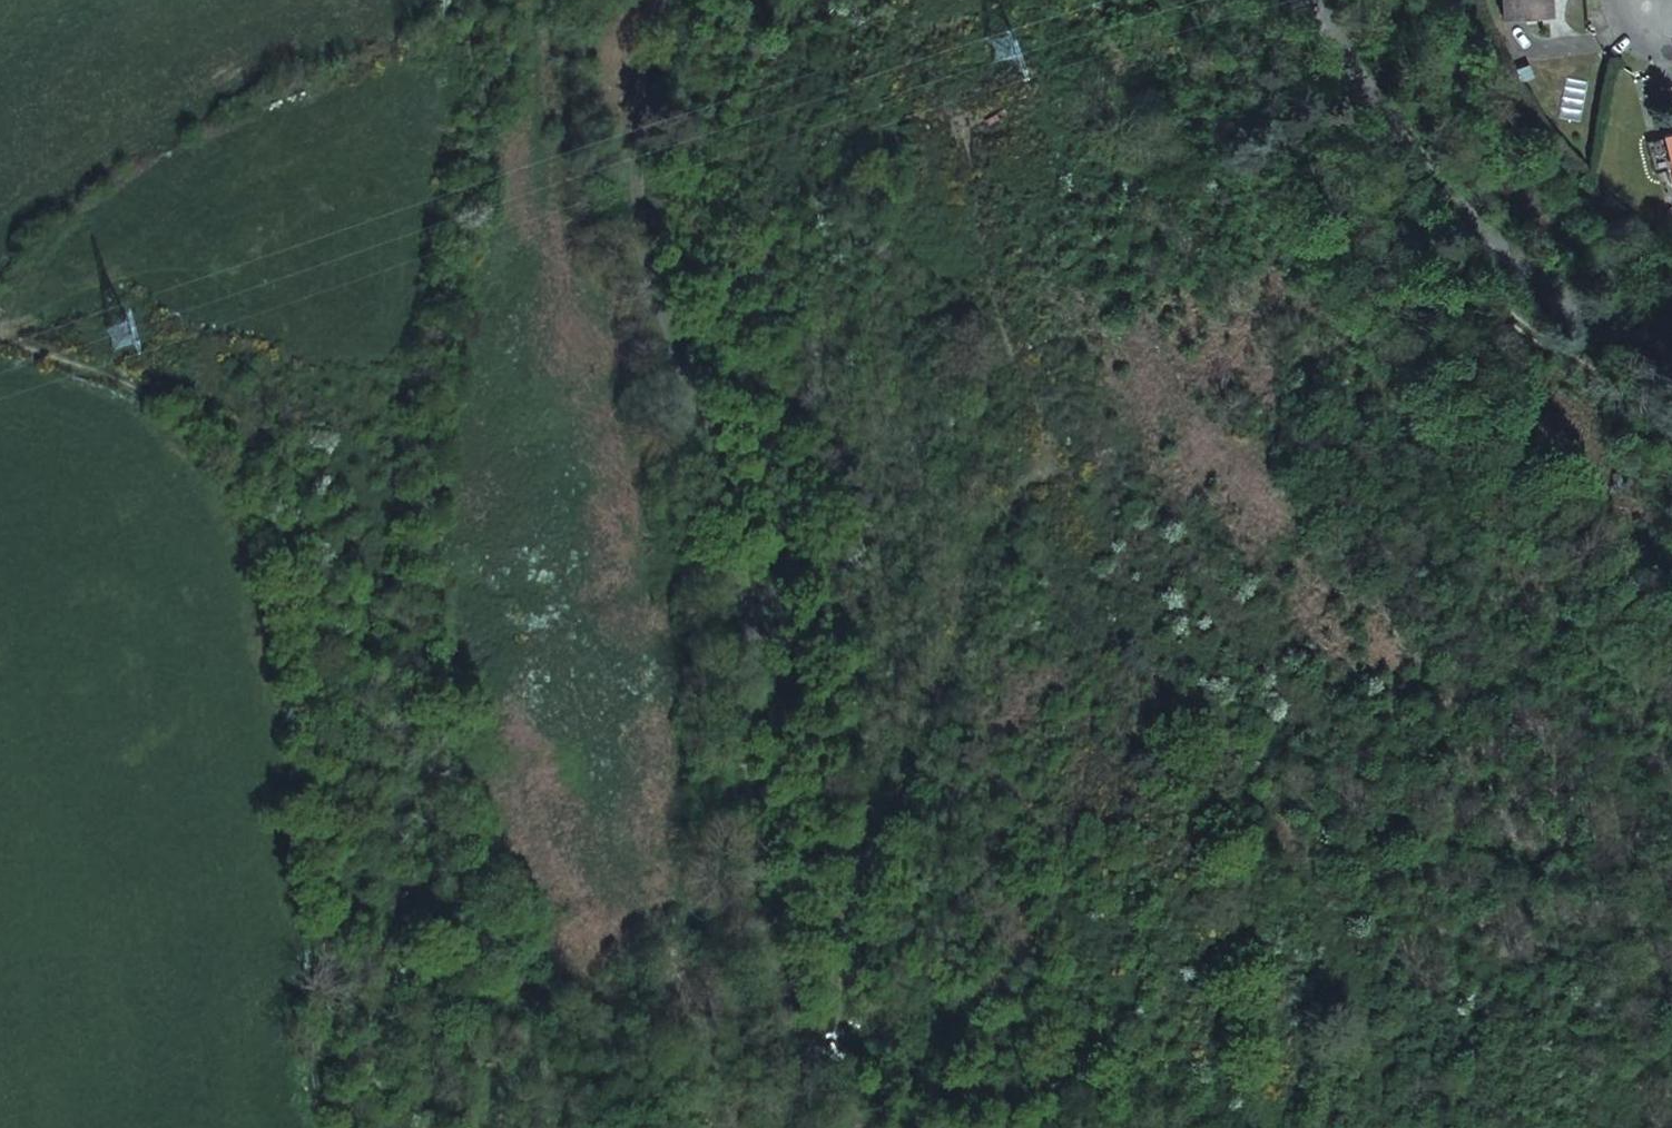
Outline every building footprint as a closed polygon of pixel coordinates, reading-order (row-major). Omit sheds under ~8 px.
[(1498,21),(1545,19),(1543,0),(1497,0),(1498,21)] [(1658,139),(1671,194),(1671,136),(1658,139)]
